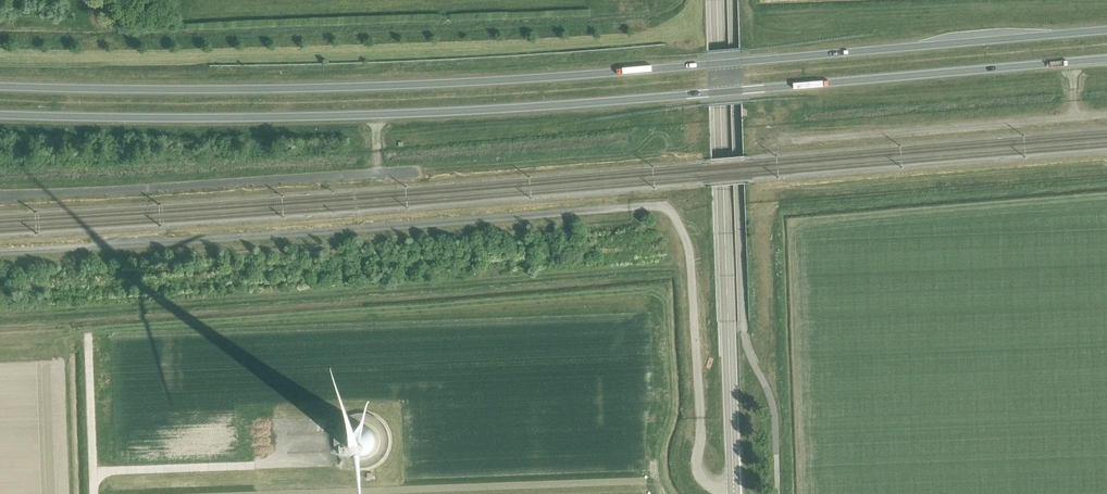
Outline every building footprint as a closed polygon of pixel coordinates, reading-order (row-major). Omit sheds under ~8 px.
[(356,426),(355,426),(354,427),(353,428),(352,429),(351,430),(350,431),(349,432),(348,433),(348,434),(347,435),(347,437),(346,438),(346,439),(346,441),(346,442),(346,443),(347,445),(347,446),(348,447),(348,449),(349,450),(350,451),(351,452),(352,453),(353,454),(355,455),(356,455),(357,456),(359,456),(360,456),(361,456),(363,456),(364,456),(366,456),(367,456),(368,455),(369,455),(371,454),(372,453),(373,452),(374,451),(375,450),(375,449),(376,447),(377,446),(377,445),(377,443),(378,442),(378,440),(377,438),(377,437),(377,436),(376,434),(376,433),(375,432),(374,431),(373,430),(372,429),(371,428),(370,427),(368,426),(367,426),(366,426),(365,425),(363,425),(362,425),(360,425),(359,425),(358,426),(356,426)]
